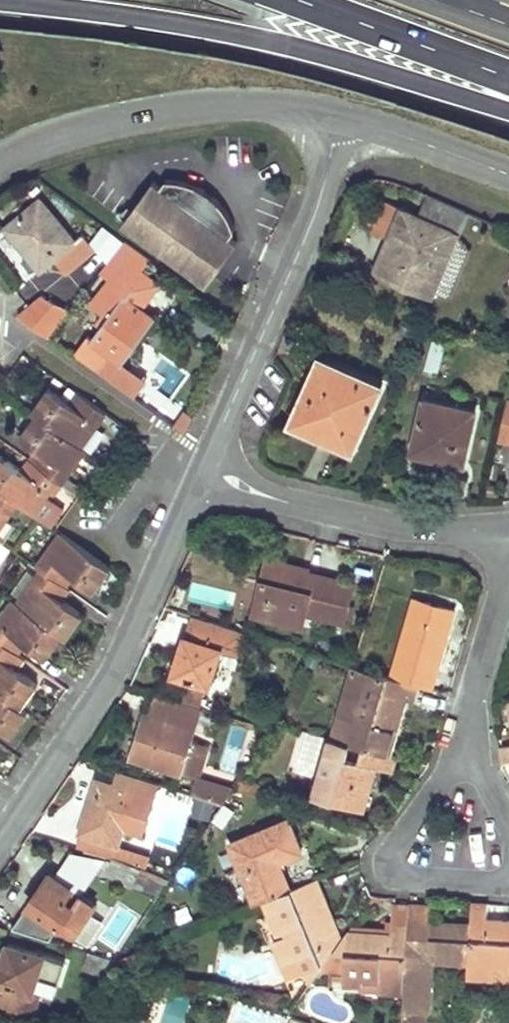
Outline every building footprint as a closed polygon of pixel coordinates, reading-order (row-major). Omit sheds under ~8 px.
[(170,179),(166,179),(160,187),(152,181),(123,221),(207,282),(236,243),(228,237),(234,229),(233,226),(229,218),(224,210),(218,203),(212,196),(204,191),(196,187),(188,183),(179,181),(170,179)] [(465,212),(428,195),(419,215),(409,239),(447,255),(465,212)] [(95,249),(89,242),(83,235),(74,241),(40,199),(4,227),(40,271),(55,259),(64,252),(75,266),(95,249)] [(431,293),(447,255),(409,239),(419,215),(386,201),(374,229),(389,236),(375,269),(403,281),(431,293)] [(149,259),(124,240),(100,271),(109,278),(90,304),(101,313),(94,322),(100,326),(91,338),(87,335),(73,354),(98,371),(111,353),(122,361),(153,319),(140,309),(122,295),(141,270),(149,259)] [(75,266),(64,252),(55,259),(66,273),(75,266)] [(159,284),(141,270),(122,295),(140,309),(159,284)] [(406,339),(407,332),(409,325),(398,321),(393,335),(406,339)] [(446,341),(439,339),(433,337),(425,366),(438,369),(446,341)] [(348,421),(354,424),(361,427),(382,383),(319,354),(291,415),(340,437),(348,421)] [(73,404),(81,392),(69,384),(60,396),(73,404)] [(31,410),(36,413),(82,446),(101,418),(106,410),(81,392),(73,404),(60,396),(48,387),(31,410)] [(461,461),(467,434),(473,408),(422,397),(410,449),(461,461)] [(506,397),(497,437),(508,440),(508,398),(506,397)] [(101,418),(122,433),(127,425),(106,410),(101,418)] [(45,454),(37,465),(58,480),(63,483),(75,491),(80,485),(67,475),(87,449),(82,446),(36,413),(19,436),(35,447),(45,454)] [(340,437),(291,415),(288,422),(350,451),(361,427),(354,424),(348,421),(340,437)] [(37,465),(45,454),(35,447),(20,468),(25,472),(33,462),(37,465)] [(19,501),(51,524),(63,507),(47,495),(51,490),(58,480),(37,465),(33,462),(25,472),(20,468),(1,454),(0,457),(0,488),(19,501)] [(63,483),(58,480),(51,490),(56,494),(63,483)] [(63,483),(56,494),(72,505),(79,494),(75,491),(63,483)] [(83,497),(88,491),(80,485),(75,491),(79,494),(83,497)] [(19,501),(0,488),(0,528),(19,501)] [(36,564),(40,567),(59,580),(66,571),(72,575),(92,590),(109,565),(60,531),(36,564)] [(270,581),(265,598),(261,615),(301,625),(305,609),(343,619),(352,582),(302,570),(303,566),(267,557),(261,578),(270,581)] [(19,596),(16,601),(62,633),(65,636),(81,613),(62,598),(56,593),(62,583),(59,580),(40,567),(35,575),(19,596)] [(19,596),(35,575),(27,569),(11,590),(19,596)] [(66,571),(59,580),(62,583),(65,585),(72,575),(66,571)] [(265,598),(270,581),(261,578),(252,613),(261,615),(265,598)] [(62,598),(69,587),(65,585),(62,583),(56,593),(62,598)] [(403,625),(389,676),(414,684),(428,688),(442,638),(436,636),(439,627),(444,629),(450,608),(411,597),(405,618),(412,620),(410,628),(403,625)] [(11,648),(19,639),(24,642),(45,657),(62,633),(16,601),(11,598),(0,614),(0,640),(11,648)] [(209,684),(220,648),(238,654),(245,632),(191,616),(173,673),(209,684)] [(410,628),(412,620),(405,618),(403,625),(410,628)] [(439,627),(436,636),(442,638),(444,629),(439,627)] [(19,639),(11,648),(17,652),(24,642),(19,639)] [(21,705),(36,682),(16,668),(10,663),(18,652),(17,652),(11,648),(0,640),(0,690),(21,705)] [(18,652),(10,663),(16,668),(24,657),(18,652)] [(382,753),(388,734),(384,733),(385,727),(394,729),(399,713),(404,698),(409,699),(414,684),(389,676),(352,665),(330,738),(382,753)] [(11,733),(28,709),(21,705),(0,690),(0,725),(11,733)] [(198,709),(155,696),(149,714),(142,735),(137,734),(130,756),(197,777),(207,745),(189,740),(198,709)] [(149,714),(144,712),(137,734),(142,735),(149,714)] [(385,727),(384,733),(388,734),(392,735),(394,729),(385,727)] [(393,756),(382,753),(330,738),(329,737),(312,795),(360,808),(368,780),(362,779),(367,764),(372,766),(388,770),(393,756)] [(508,759),(508,744),(501,745),(503,760),(508,759)] [(368,780),(372,766),(367,764),(362,779),(368,780)] [(102,793),(95,791),(89,814),(84,813),(79,831),(115,843),(120,827),(139,832),(155,782),(116,771),(112,785),(105,783),(102,793)] [(222,803),(232,788),(197,777),(191,793),(199,796),(222,803)] [(95,791),(102,793),(105,783),(94,780),(84,813),(89,814),(95,791)] [(194,812),(196,804),(199,796),(191,793),(165,785),(160,801),(194,812)] [(211,819),(217,822),(223,826),(234,811),(222,803),(211,819)] [(289,820),(231,843),(255,903),(264,900),(272,896),(290,889),(278,860),(300,851),(289,820)] [(57,925),(76,931),(93,907),(96,903),(78,891),(77,892),(49,872),(27,903),(57,925)] [(315,879),(290,889),(272,896),(287,935),(279,938),(274,940),(289,979),(306,972),(309,980),(319,967),(336,944),(323,910),(327,909),(315,879)] [(264,900),(279,938),(287,935),(272,896),(264,900)] [(409,905),(393,904),(391,924),(407,924),(409,905)] [(431,906),(409,904),(409,905),(407,924),(407,935),(445,937),(446,923),(429,922),(431,906)] [(108,918),(93,907),(76,931),(72,936),(87,947),(108,918)] [(469,925),(467,962),(466,974),(495,976),(496,967),(508,968),(508,920),(487,919),(487,908),(471,907),(469,925)] [(339,940),(327,909),(323,910),(336,944),(338,941),(339,940)] [(386,928),(350,925),(345,932),(390,935),(391,924),(387,923),(386,928)] [(469,925),(446,923),(445,937),(407,935),(402,991),(400,1022),(420,1022),(421,1012),(426,1012),(430,960),(467,962),(469,925)] [(361,989),(402,991),(407,935),(407,924),(391,924),(390,935),(345,932),(342,969),(341,977),(362,979),(361,984),(361,989)] [(342,969),(345,932),(339,940),(338,941),(336,944),(319,967),(342,969)] [(5,1022),(10,1006),(32,1013),(38,993),(31,991),(36,974),(58,980),(64,959),(7,942),(0,964),(0,1020),(5,1022)] [(110,976),(112,967),(115,958),(88,950),(83,967),(110,976)] [(168,971),(171,964),(173,958),(160,952),(154,965),(168,971)] [(508,981),(508,968),(496,967),(495,976),(507,977),(507,981),(508,981)]
